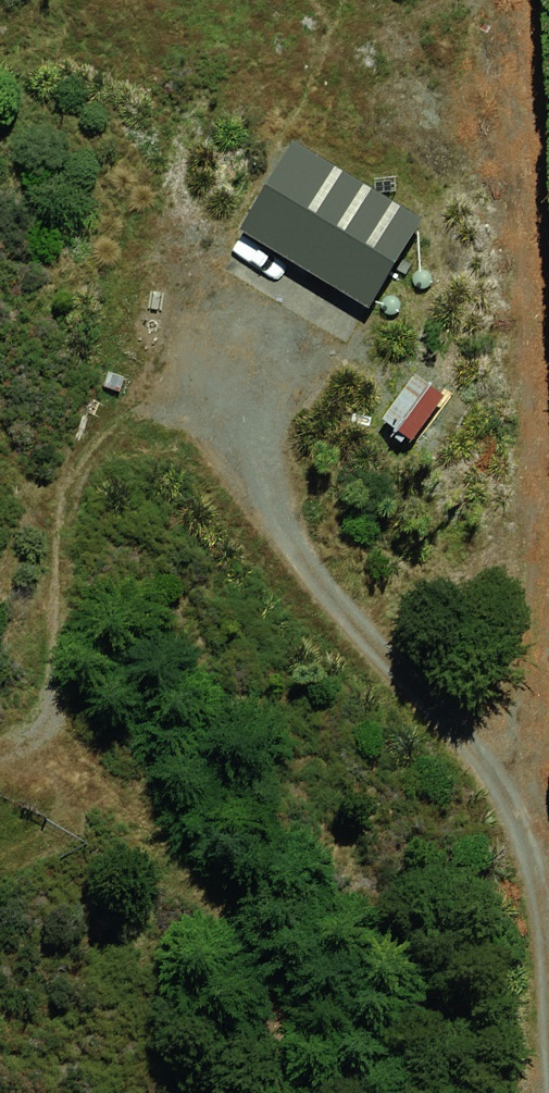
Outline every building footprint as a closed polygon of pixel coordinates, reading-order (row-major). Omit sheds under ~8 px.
[(253,164),(208,251),(341,323),(390,232),(253,164)]
